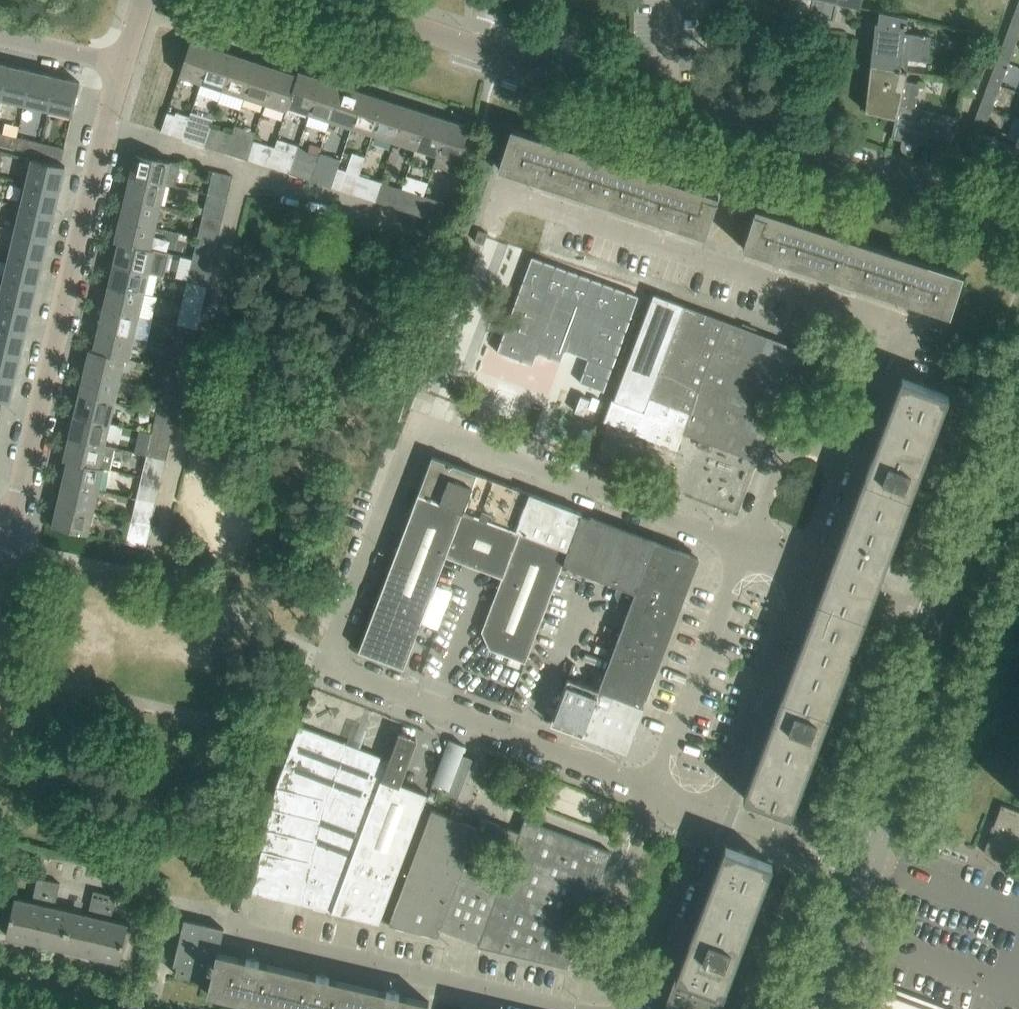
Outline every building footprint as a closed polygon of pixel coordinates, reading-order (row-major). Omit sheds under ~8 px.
[(876,22),(870,67),(907,71),(909,59),(928,61),(931,36),(925,35),(925,34),(922,33),(921,35),(904,33),(905,26),(906,26),(908,17),(908,16),(879,10),(878,22),(876,22)] [(1018,31),(1018,16),(1014,14),(1005,36),(1016,40),(1018,31)] [(1008,62),(1016,40),(1005,36),(997,58),(1008,62)] [(179,75),(202,82),(213,47),(191,40),(179,75)] [(202,82),(223,89),(235,54),(213,47),(202,82)] [(223,89),(244,96),(256,61),(235,54),(223,89)] [(999,84),(1008,62),(997,58),(989,81),(999,84)] [(277,68),(256,61),(244,96),(265,103),(277,68)] [(0,63),(0,98),(1,98),(9,65),(0,63)] [(33,70),(9,65),(1,98),(25,104),(33,70)] [(905,79),(907,71),(870,67),(865,111),(895,118),(891,137),(902,139),(901,144),(901,146),(901,147),(902,149),(903,151),(904,152),(906,153),(907,153),(908,153),(910,153),(912,153),(914,152),(915,150),(916,150),(917,149),(917,147),(918,143),(952,151),(960,117),(914,106),(920,82),(905,79)] [(265,103),(286,110),(299,71),(297,74),(277,68),(265,103)] [(56,76),(33,70),(25,104),(49,109),(56,76)] [(320,78),(299,71),(286,110),(287,110),(289,106),(309,113),(320,78)] [(80,82),(56,76),(49,109),(72,115),(80,82)] [(309,113),(331,120),(342,85),(320,78),(309,113)] [(991,107),(999,84),(989,81),(981,103),(991,107)] [(331,120),(351,127),(363,91),(342,85),(331,120)] [(351,127),(373,134),(385,99),(363,91),(351,127)] [(373,134),(394,141),(406,106),(385,99),(373,134)] [(983,129),(991,107),(981,103),(972,125),(983,129)] [(394,141),(415,147),(427,112),(406,106),(394,141)] [(174,114),(167,112),(161,131),(183,138),(190,116),(175,111),(174,114)] [(190,116),(183,138),(204,145),(210,126),(213,118),(192,111),(190,116)] [(415,147),(437,154),(448,119),(427,112),(415,147)] [(470,126),(448,119),(437,154),(433,165),(455,172),(470,126)] [(226,152),(246,159),(253,140),(255,132),(235,125),(232,133),(226,152)] [(974,152),(983,129),(972,125),(964,148),(965,148),(974,152)] [(232,133),(210,126),(204,145),(226,152),(232,133)] [(508,139),(499,168),(500,168),(501,166),(528,175),(527,177),(530,178),(537,180),(540,181),(541,179),(568,188),(581,150),(512,127),(508,139)] [(17,137),(0,133),(0,144),(15,147),(17,137)] [(38,153),(41,142),(17,137),(15,147),(38,153)] [(274,147),(268,166),(289,173),(298,146),(277,139),(274,147)] [(253,140),(246,159),(268,166),(274,147),(253,140)] [(62,159),(65,148),(41,142),(38,153),(62,159)] [(1017,142),(1009,164),(1018,168),(1018,143),(1017,142)] [(298,146),(289,173),(311,180),(317,161),(319,157),(307,153),(298,146)] [(581,150),(568,188),(596,197),(596,199),(598,200),(605,202),(608,203),(609,201),(637,210),(650,172),(581,150)] [(180,163),(135,152),(130,175),(166,183),(175,185),(180,163)] [(65,166),(32,158),(27,181),(60,189),(65,166)] [(330,165),(323,184),(332,187),(338,167),(330,165)] [(338,167),(332,187),(340,189),(346,170),(338,167)] [(208,193),(227,198),(233,175),(213,171),(208,193)] [(650,172),(637,210),(665,219),(664,222),(667,223),(674,225),(677,226),(677,223),(704,232),(703,235),(705,235),(718,195),(650,172)] [(130,175),(125,196),(161,205),(166,183),(130,175)] [(372,179),(366,198),(375,201),(381,181),(372,179)] [(54,213),(60,189),(27,181),(21,205),(54,213)] [(381,181),(375,201),(383,203),(390,184),(381,181)] [(396,207),(417,214),(423,195),(402,188),(396,207)] [(208,193),(206,202),(225,206),(227,198),(208,193)] [(417,214),(439,221),(445,202),(423,195),(417,214)] [(161,205),(125,196),(120,219),(156,227),(161,205)] [(49,236),(54,213),(21,205),(16,228),(49,236)] [(756,207),(743,248),(745,248),(745,246),(772,254),(771,257),(774,258),(781,260),(784,261),(785,259),(813,268),(825,230),(756,207)] [(198,237),(217,241),(222,219),(203,215),(198,237)] [(115,241),(119,242),(156,227),(120,219),(115,241)] [(0,238),(0,250),(10,252),(43,260),(49,236),(16,228),(3,225),(0,238)] [(484,244),(488,232),(479,229),(475,241),(484,244)] [(825,230),(813,268),(841,277),(840,279),(843,280),(850,282),(853,283),(853,281),(882,290),(894,252),(825,230)] [(193,259),(212,263),(217,241),(198,237),(193,259)] [(119,242),(114,263),(148,271),(164,274),(169,253),(151,249),(119,242)] [(37,283),(43,260),(10,252),(5,276),(37,283)] [(894,252),(882,290),(909,299),(908,301),(911,302),(918,305),(921,306),(922,303),(926,305),(949,312),(948,314),(949,315),(950,315),(963,274),(894,252)] [(561,361),(565,349),(588,358),(580,382),(604,390),(639,295),(532,256),(497,351),(533,364),(537,352),(561,361)] [(188,280),(207,285),(212,263),(193,259),(188,280)] [(114,263),(108,285),(143,293),(148,271),(114,263)] [(37,283),(5,276),(0,295),(0,299),(32,307),(37,283)] [(182,302),(202,307),(207,285),(188,280),(182,302)] [(157,296),(143,293),(108,285),(103,307),(138,315),(152,318),(157,296)] [(654,293),(614,399),(606,422),(677,449),(683,432),(758,460),(800,348),(684,304),(654,293)] [(32,307),(0,299),(0,324),(26,330),(32,307)] [(103,307),(98,328),(133,336),(138,315),(103,307)] [(179,315),(177,324),(197,329),(199,320),(179,315)] [(26,330),(0,324),(0,349),(21,354),(26,330)] [(172,346),(192,350),(197,329),(177,324),(172,346)] [(133,336),(98,328),(93,349),(89,349),(89,350),(124,358),(128,359),(133,336)] [(167,368),(187,372),(192,350),(172,346),(167,368)] [(21,354),(0,349),(0,374),(15,378),(21,354)] [(89,350),(84,371),(119,380),(124,358),(89,350)] [(162,390),(181,394),(187,372),(167,368),(162,390)] [(119,380),(84,371),(79,393),(114,401),(119,380)] [(15,378),(0,374),(0,399),(10,401),(15,378)] [(744,797),(791,815),(792,813),(788,811),(816,736),(819,737),(829,712),(829,711),(826,710),(873,585),(907,496),(910,497),(910,496),(919,472),(919,471),(916,470),(945,395),(949,396),(949,394),(901,376),(901,378),(874,454),(836,552),(830,569),(774,720),(745,795),(744,795),(744,797)] [(157,412),(176,416),(181,394),(162,390),(157,412)] [(79,393),(74,416),(108,424),(114,401),(79,393)] [(581,395),(575,411),(584,414),(590,399),(581,395)] [(156,411),(158,402),(147,400),(145,409),(156,411)] [(157,412),(155,420),(174,425),(176,416),(157,412)] [(108,424),(74,416),(69,437),(103,445),(108,424)] [(68,460),(103,468),(109,469),(114,448),(103,445),(69,437),(64,459),(68,460)] [(149,447),(147,456),(166,460),(168,451),(149,447)] [(432,455),(418,493),(568,549),(581,513),(582,512),(432,455)] [(142,477),(161,482),(166,460),(147,456),(142,477)] [(63,481),(98,490),(103,468),(68,460),(63,481)] [(63,481),(57,503),(93,511),(98,490),(63,481)] [(139,490),(136,499),(156,503),(158,495),(139,490)] [(490,648),(525,662),(562,564),(568,549),(418,493),(417,496),(408,519),(402,535),(359,650),(404,667),(446,555),(502,576),(482,630),(490,648)] [(136,499),(134,508),(154,512),(156,503),(136,499)] [(52,525),(88,533),(93,511),(57,503),(52,525)] [(629,607),(599,689),(642,706),(698,557),(581,513),(568,549),(562,564),(618,585),(615,593),(619,603),(629,607)] [(146,547),(151,525),(131,521),(126,542),(146,547)] [(643,706),(642,706),(599,689),(568,678),(551,722),(627,751),(643,706)] [(354,855),(388,763),(390,759),(299,725),(277,785),(252,892),(333,911),(354,855)] [(354,855),(333,911),(379,922),(428,793),(401,783),(418,738),(399,731),(390,759),(388,763),(354,855)] [(462,754),(465,745),(450,739),(434,782),(447,787),(445,792),(458,797),(473,758),(462,754)] [(984,852),(1011,862),(1018,840),(1018,810),(1002,804),(996,819),(984,852)] [(432,809),(389,924),(438,936),(441,928),(478,942),(502,878),(464,864),(476,831),(478,827),(460,820),(463,813),(453,809),(450,816),(432,809)] [(525,818),(520,832),(502,878),(478,942),(477,945),(568,967),(611,851),(525,818)] [(692,950),(682,977),(716,989),(721,977),(725,979),(730,965),(733,966),(743,941),(743,940),(735,937),(737,929),(743,931),(749,915),(743,913),(746,905),(752,907),(758,891),(752,889),(757,876),(763,878),(768,864),(772,865),(773,863),(725,845),(725,847),(726,848),(697,923),(688,949),(692,950)] [(15,897),(6,934),(35,941),(44,943),(81,952),(90,954),(119,961),(128,923),(111,919),(116,895),(94,890),(88,915),(81,913),(72,911),(54,907),(60,882),(38,877),(32,901),(15,897)] [(218,952),(221,939),(224,928),(184,918),(174,964),(178,965),(175,974),(210,982),(217,951),(218,952)] [(278,1008),(287,970),(259,964),(260,961),(246,958),(246,960),(218,954),(219,952),(218,952),(217,951),(210,982),(207,993),(278,1008)] [(287,970),(278,1008),(353,1008),(358,987),(329,980),(330,977),(316,974),(316,977),(287,970)] [(724,992),(716,989),(682,977),(682,978),(676,976),(670,993),(664,1008),(718,1008),(724,992)] [(358,987),(353,1008),(427,1008),(429,1001),(427,1000),(427,1003),(399,996),(400,994),(387,991),(386,993),(358,987)] [(882,991),(876,1008),(930,1008),(882,991)]
